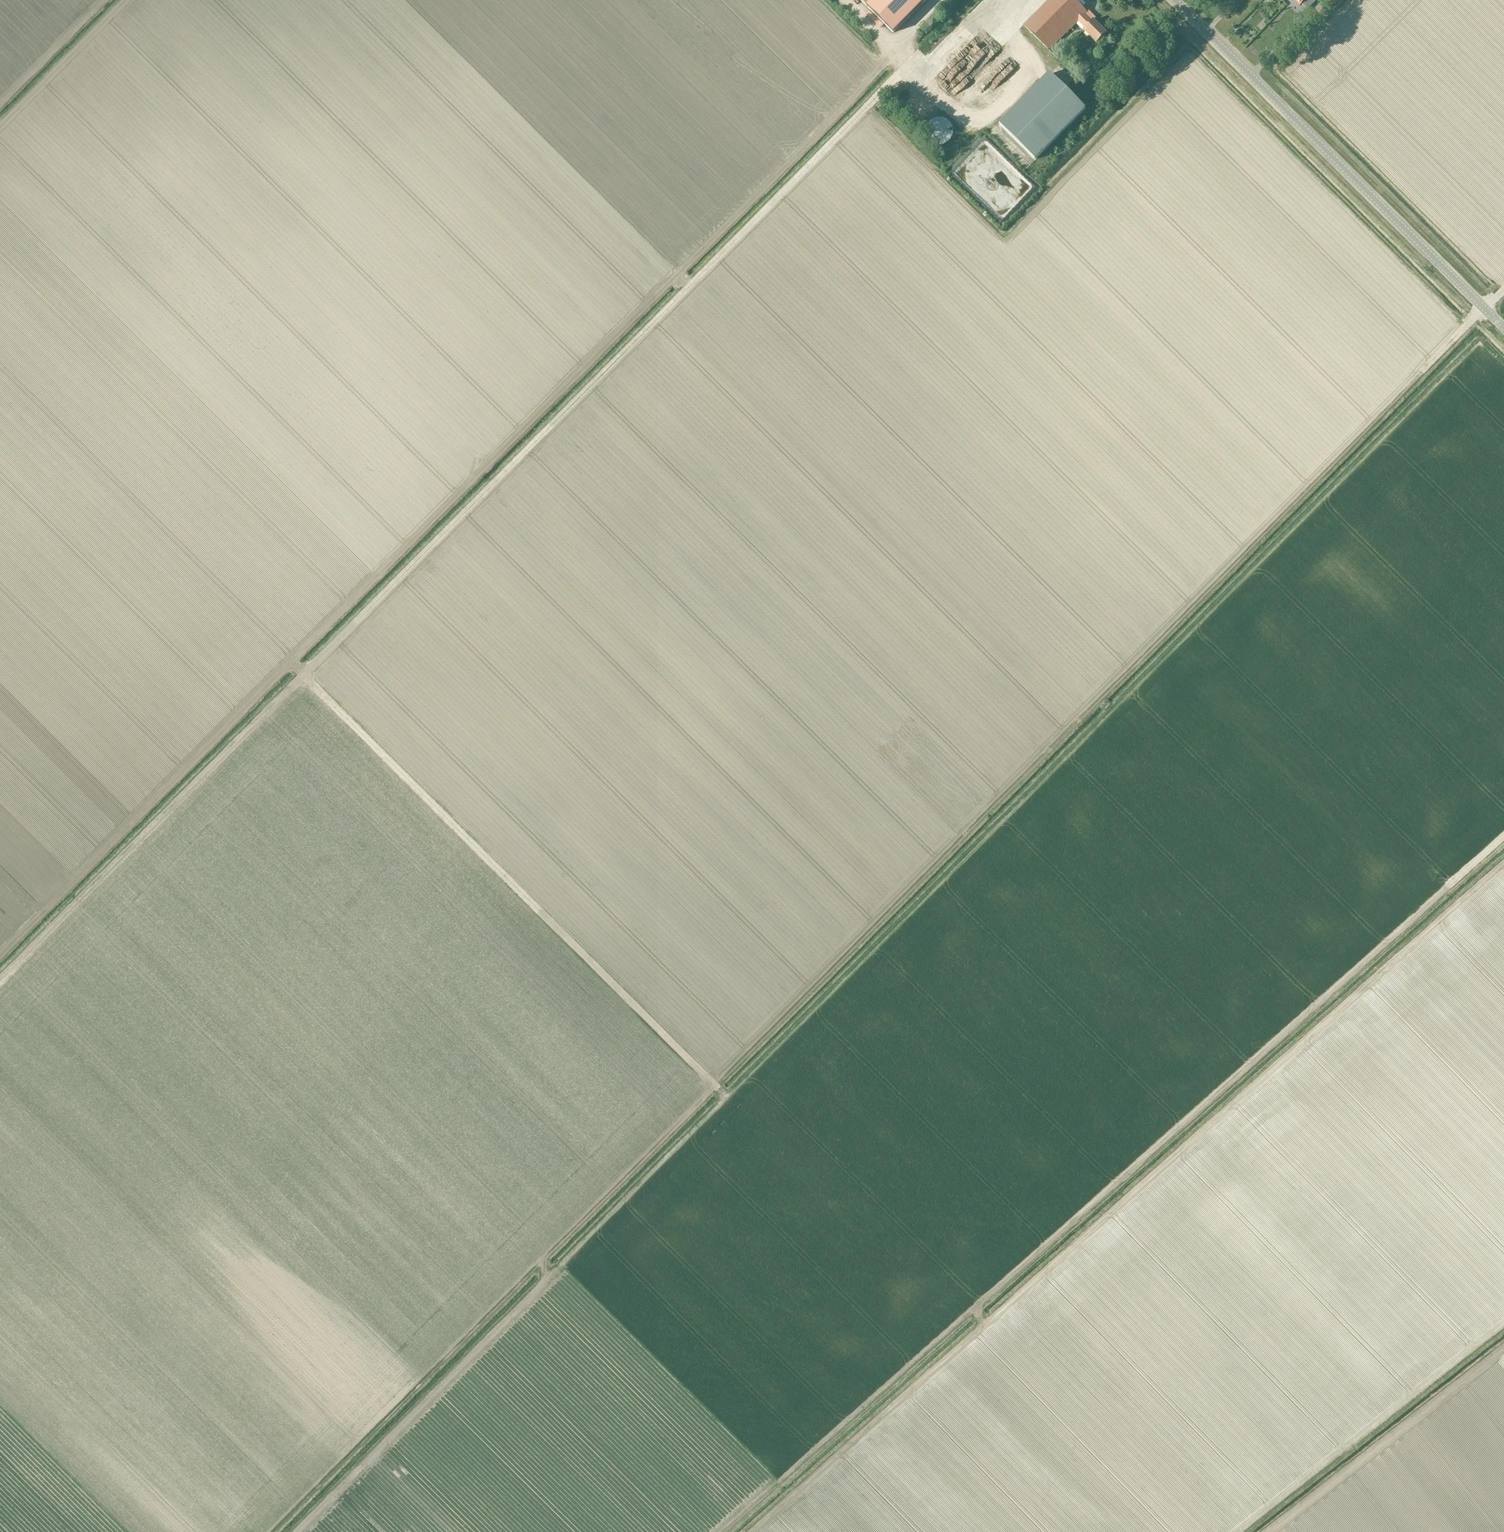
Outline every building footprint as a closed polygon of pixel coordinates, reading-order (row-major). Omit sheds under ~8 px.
[(930,0),(860,0),(870,10),(896,35),(930,0)] [(1074,0),(1028,0),(1013,16),(1023,26),(1024,25),(1049,50),(1078,21),(1085,28),(1084,30),(1097,42),(1106,33),(1093,20),(1091,22),(1084,15),(1086,12),(1074,0)] [(1036,159),(1085,109),(1050,74),(1000,124),(1036,159)] [(951,123),(950,121),(948,120),(947,119),(945,118),(944,118),(942,117),(940,117),(938,117),(936,117),(935,118),(933,118),(931,119),(930,120),(929,122),(928,123),(927,125),(926,126),(926,128),(925,130),(925,132),(925,133),(926,135),(927,137),(927,138),(928,140),(930,141),(931,142),(933,143),(934,144),(936,145),(938,145),(940,145),(941,145),(943,145),(945,144),(946,143),(948,142),(949,141),(951,140),(952,138),(952,136),(953,135),(953,133),(953,131),(953,129),(953,128),(953,126),(952,124),(951,123)]
